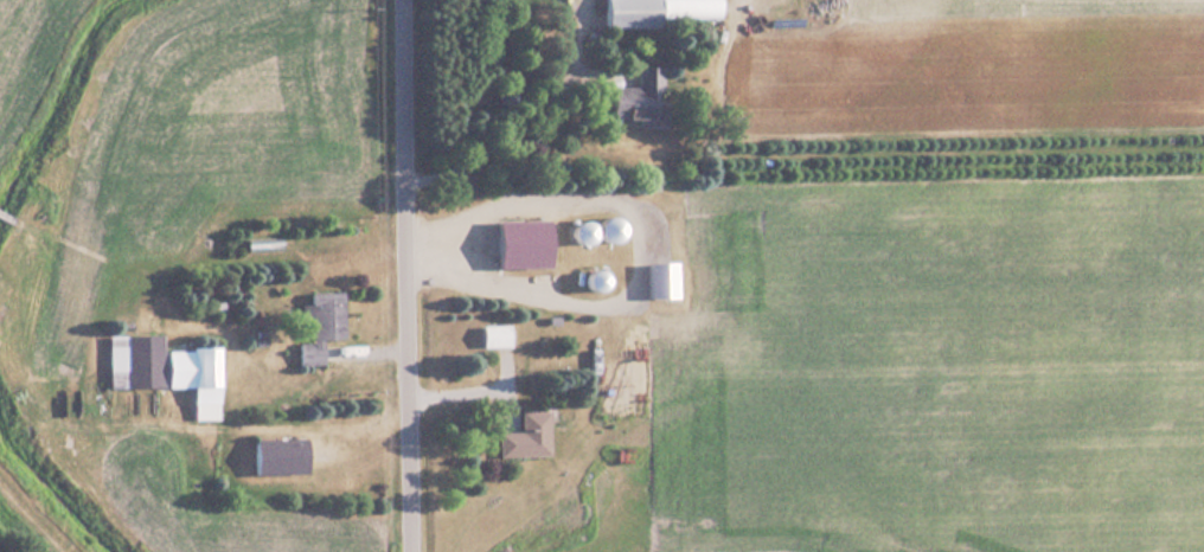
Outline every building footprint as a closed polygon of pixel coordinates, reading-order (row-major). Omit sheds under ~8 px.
[(599,26),(717,25),(716,0),(598,0),(599,26)] [(650,89),(658,89),(658,66),(633,67),(633,87),(603,87),(603,119),(633,119),(633,127),(650,127),(650,89)] [(613,218),(591,218),(591,241),(613,241),(613,218)] [(586,242),(585,222),(567,222),(568,242),(586,242)] [(242,239),(242,249),(277,249),(277,239),(242,239)] [(641,297),(671,297),(671,262),(641,262),(641,297)] [(580,271),(580,290),(600,290),(600,271),(580,271)] [(294,365),(318,364),(318,338),(339,338),(338,291),(302,292),(302,317),(307,317),(307,342),(294,342),(294,365)] [(476,348),(505,348),(505,325),(476,325),(476,348)] [(187,387),(187,420),(213,420),(213,349),(160,349),(159,335),(106,336),(106,387),(187,387)] [(493,457),(543,457),(543,413),(516,412),(516,432),(493,432),(493,457)] [(300,439),(247,439),(247,474),(300,474),(300,439)]
